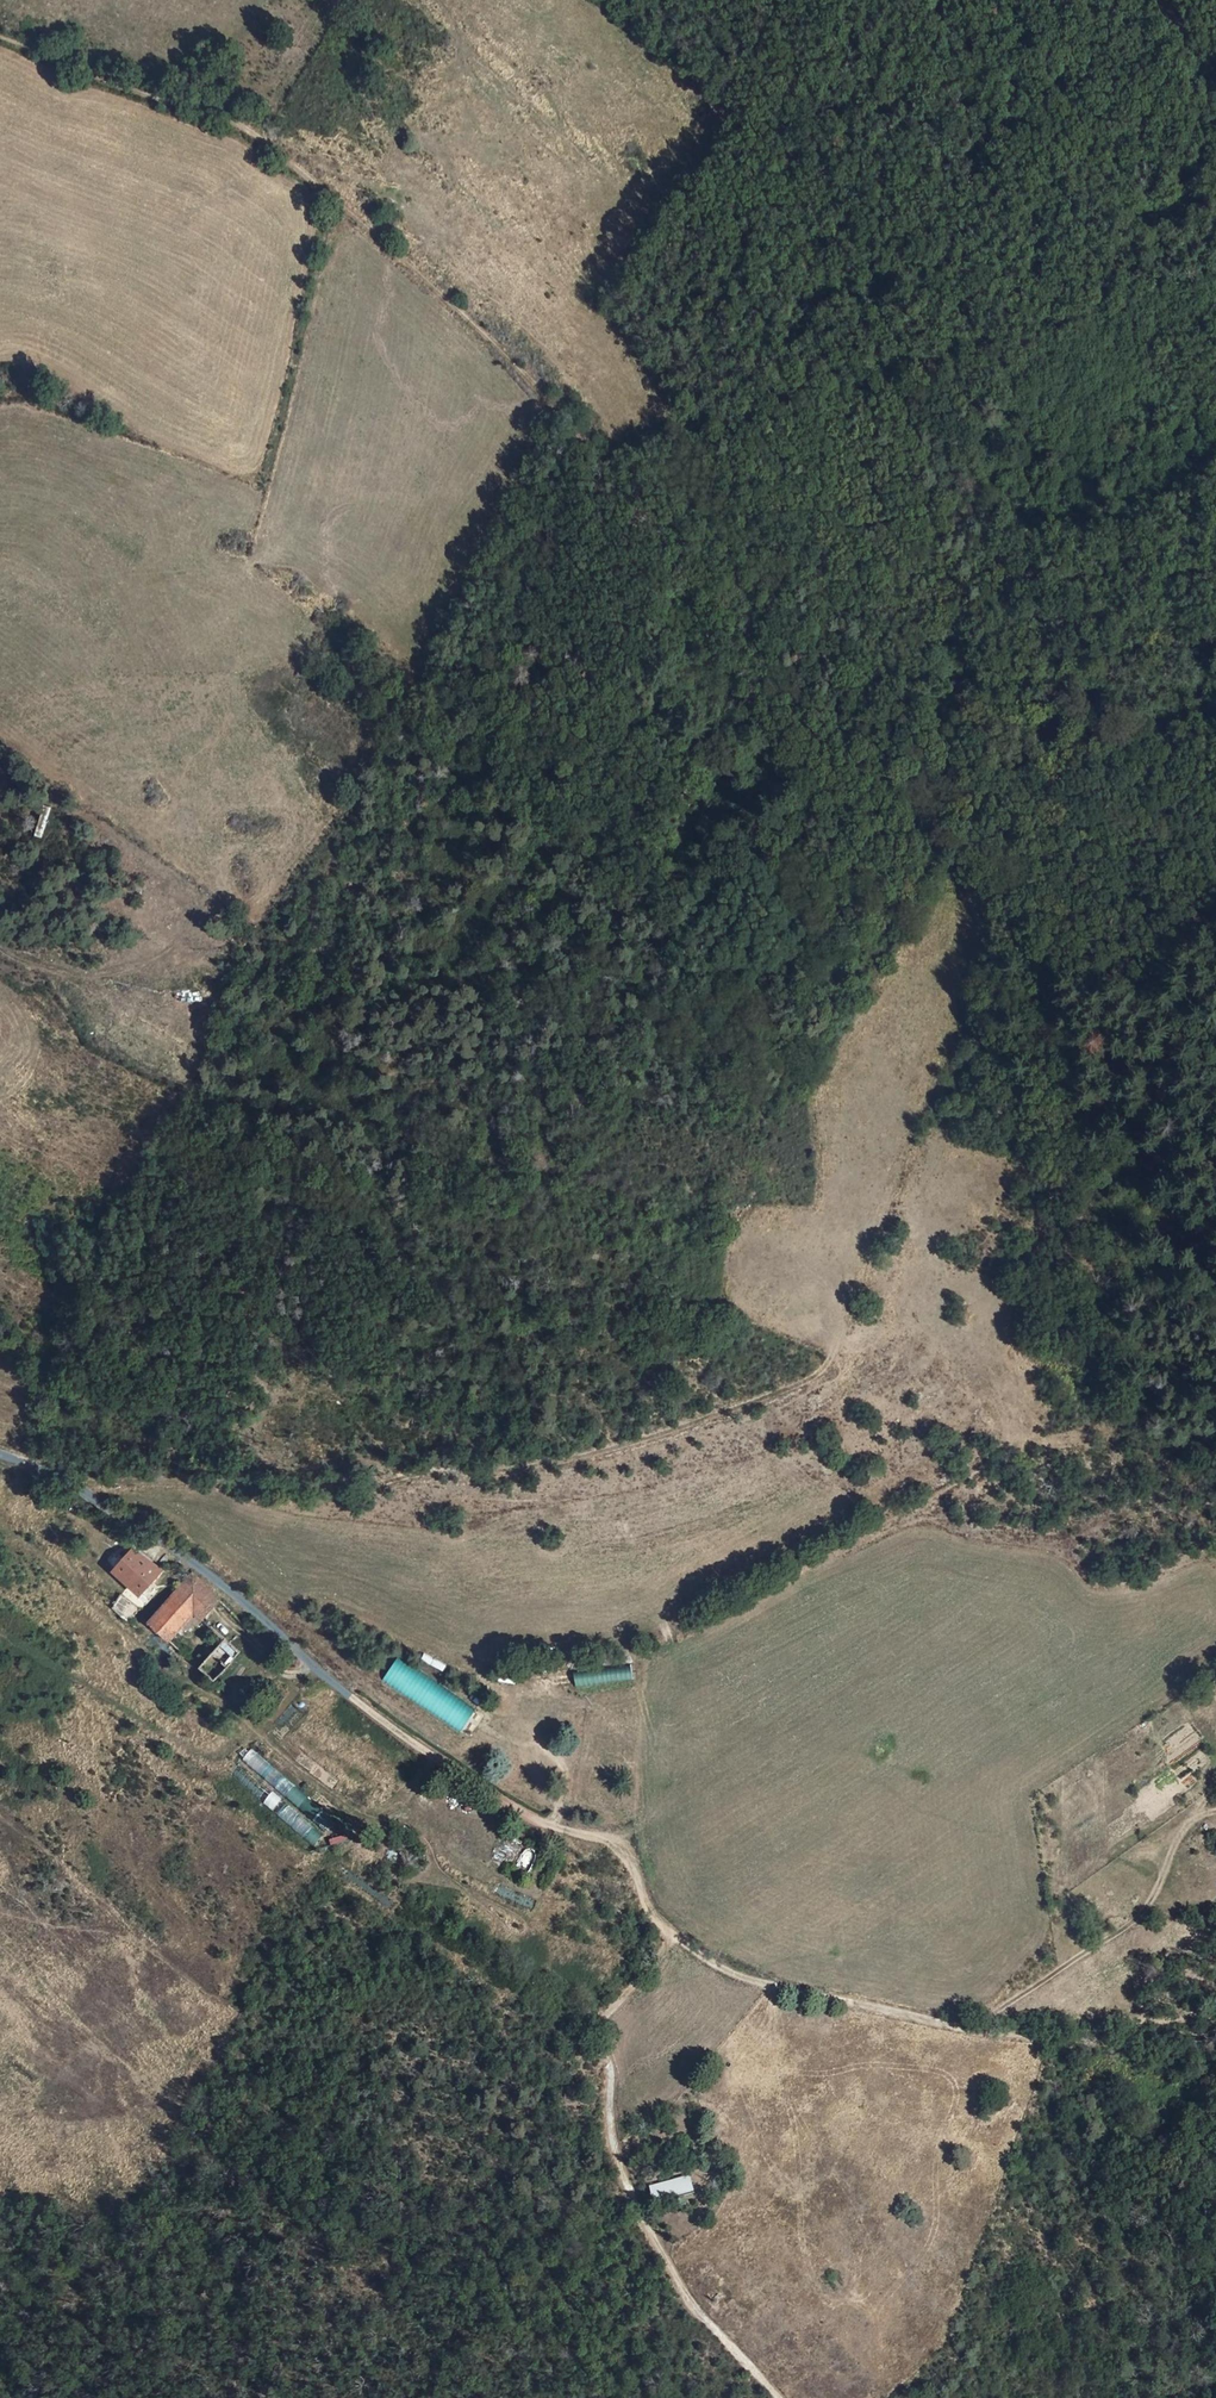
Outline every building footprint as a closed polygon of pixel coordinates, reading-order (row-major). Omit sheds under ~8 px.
[(163,1567),(136,1542),(116,1567),(130,1579),(143,1590),(163,1567)] [(192,1569),(174,1591),(196,1611),(203,1618),(219,1596),(192,1569)] [(174,1591),(150,1620),(172,1640),(196,1611),(174,1591)] [(396,1657),(381,1681),(461,1732),(467,1723),(475,1728),(484,1713),(396,1657)] [(574,1683),(631,1681),(631,1668),(573,1671),(574,1683)] [(241,1758),(322,1829),(331,1819),(250,1747),(241,1758)] [(692,2185),(687,2173),(649,2185),(653,2199),(692,2185)]
